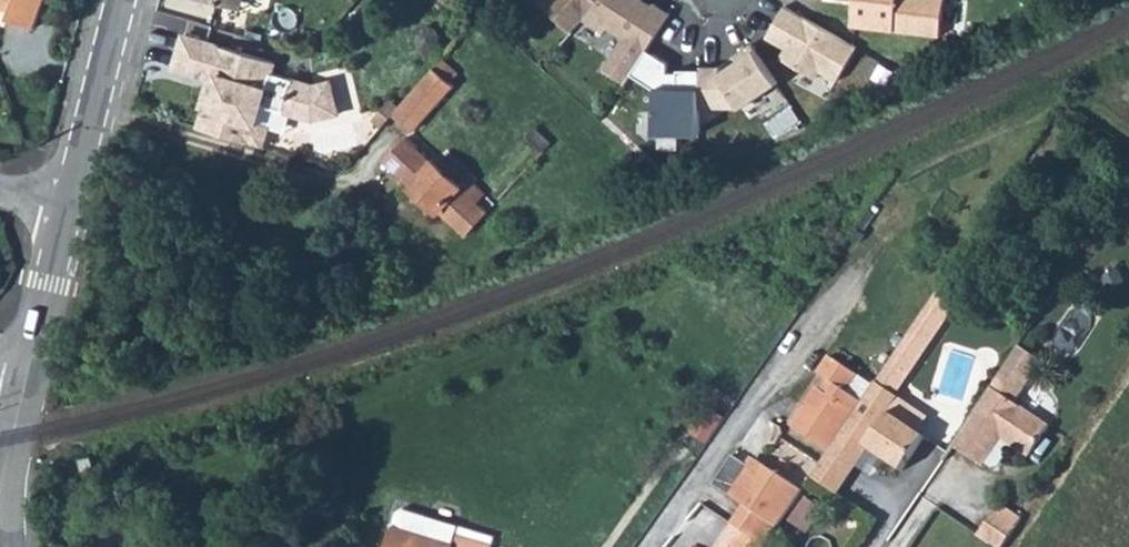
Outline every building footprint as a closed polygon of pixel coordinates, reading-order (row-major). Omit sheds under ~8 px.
[(10,11),(7,18),(32,28),(43,0),(0,0),(0,7),(10,11)] [(187,5),(218,12),(221,0),(188,0),(187,5)] [(540,4),(568,32),(579,20),(596,0),(544,0),(540,4)] [(579,20),(600,33),(604,28),(620,38),(600,69),(622,83),(667,13),(651,3),(649,6),(640,0),(596,0),(579,20)] [(849,25),(937,36),(941,0),(852,0),(849,25)] [(854,45),(781,5),(764,37),(783,47),(778,57),(814,77),(817,70),(835,80),(854,45)] [(267,66),(174,42),(166,76),(202,85),(209,87),(206,97),(199,96),(194,115),(198,116),(193,134),(258,151),(263,131),(251,128),(256,109),(307,122),(333,113),(323,82),(307,88),(265,77),(267,66)] [(735,60),(715,73),(738,108),(775,83),(748,43),(731,54),(735,60)] [(434,68),(417,87),(437,106),(454,86),(434,68)] [(697,70),(674,70),(674,89),(652,89),(652,134),(697,134),(697,70)] [(209,87),(202,85),(199,96),(206,97),(209,87)] [(417,87),(393,114),(413,132),(437,106),(417,87)] [(551,143),(534,128),(527,137),(543,152),(551,143)] [(459,186),(432,163),(405,138),(382,163),(466,236),(488,212),(478,202),(486,194),(474,183),(478,179),(471,174),(459,186)] [(445,150),(432,163),(459,186),(471,174),(445,150)] [(953,310),(933,298),(875,382),(898,397),(953,310)] [(1023,352),(956,446),(987,467),(1005,440),(1033,458),(1054,428),(1018,404),(1044,364),(1023,352)] [(791,427),(828,452),(830,449),(843,430),(860,405),(845,395),(857,377),(830,359),(817,376),(829,384),(823,393),(818,389),(791,427)] [(860,405),(843,430),(830,449),(855,466),(868,447),(904,471),(926,438),(919,433),(932,417),(898,397),(875,382),(860,405)] [(837,493),(855,466),(830,449),(828,452),(811,477),(837,493)] [(732,546),(764,546),(802,491),(753,458),(748,465),(732,455),(713,484),(755,513),(732,546)] [(90,457),(79,460),(83,475),(94,472),(90,457)] [(823,504),(804,492),(789,515),(807,527),(823,504)] [(1001,502),(979,535),(998,546),(1004,546),(1024,517),(1001,502)] [(393,525),(387,546),(489,546),(492,537),(406,508),(397,513),(393,525)]
